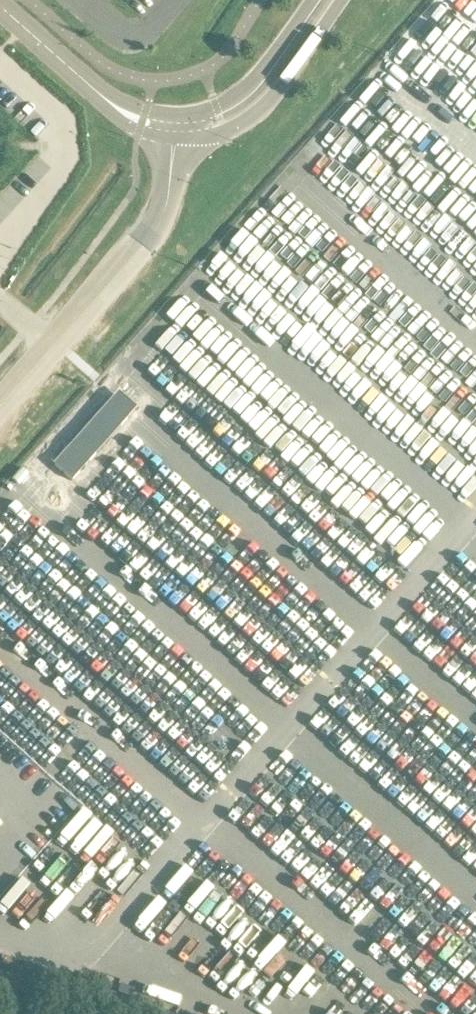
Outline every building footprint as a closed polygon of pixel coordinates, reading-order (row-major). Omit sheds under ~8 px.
[(346,201),(328,217),(344,234),(361,217),(346,201)] [(110,401),(54,464),(72,481),(128,417),(110,401)] [(428,652),(453,620),(432,603),(425,611),(414,602),(396,626),(428,652)] [(121,871),(130,879),(169,838),(160,829),(121,871)]
